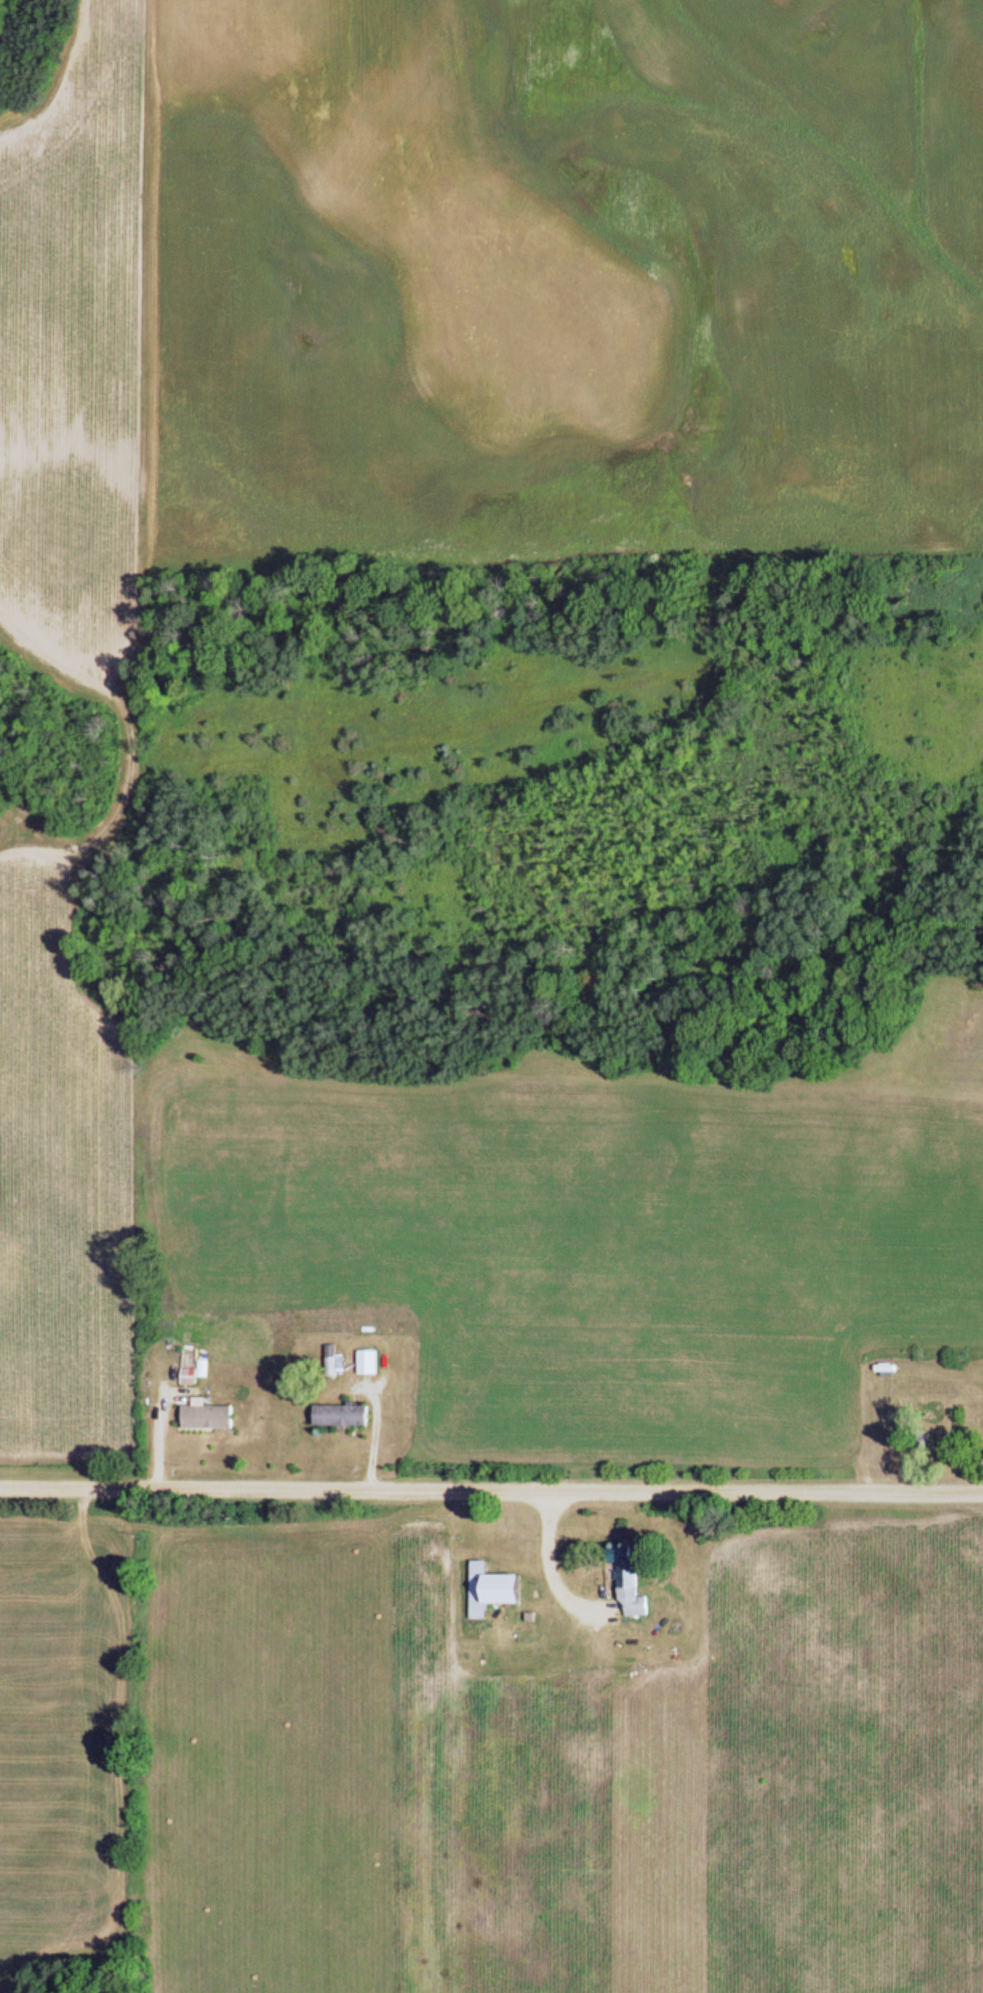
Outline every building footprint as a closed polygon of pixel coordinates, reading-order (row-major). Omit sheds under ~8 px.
[(346,1376),(346,1357),(338,1357),(338,1348),(329,1348),(329,1376),(346,1376)] [(380,1353),(361,1353),(361,1377),(380,1377),(380,1353)] [(198,1388),(198,1371),(185,1371),(184,1388),(198,1388)] [(371,1427),(371,1407),(317,1407),(317,1427),(371,1427)] [(185,1432),(235,1432),(235,1408),(185,1408),(185,1432)] [(623,1610),(629,1610),(629,1619),(651,1619),(651,1599),(641,1600),(640,1549),(613,1550),(614,1565),(622,1565),(623,1610)] [(492,1577),(492,1564),(474,1563),(473,1622),(490,1622),(490,1606),(527,1606),(527,1577),(492,1577)]
